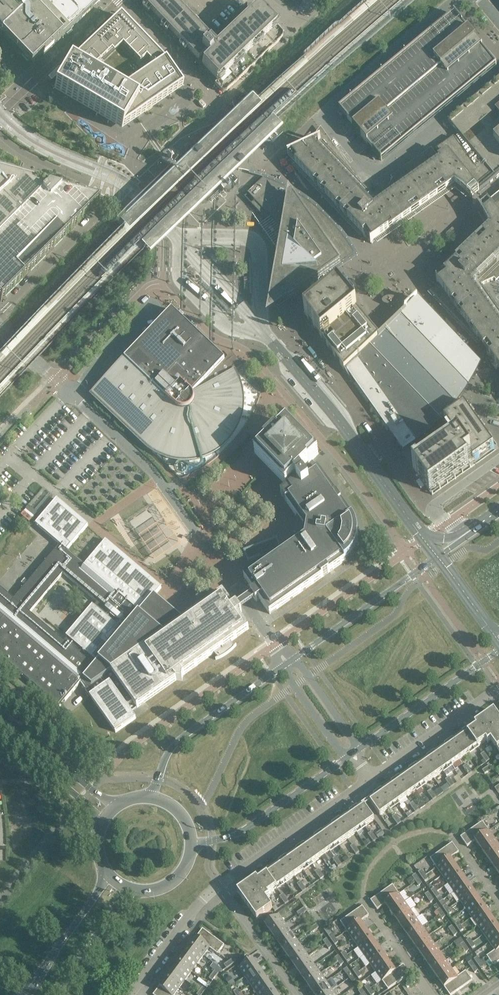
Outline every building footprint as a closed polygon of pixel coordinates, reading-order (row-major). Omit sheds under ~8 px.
[(6,37),(6,36),(33,65),(39,60),(101,0),(0,0),(0,30),(6,37)] [(135,2),(220,91),(220,92),(221,92),(222,93),(223,93),(224,93),(225,92),(226,91),(281,39),(282,39),(282,38),(282,37),(283,36),(283,35),(282,34),(282,33),(279,30),(259,9),(254,14),(246,5),(213,37),(177,0),(137,0),(135,2)] [(463,24),(454,14),(454,15),(436,29),(437,29),(430,35),(424,40),(387,70),(387,71),(380,76),(374,81),(340,109),(339,110),(381,161),(382,160),(496,65),(488,55),(468,31),(463,24)] [(121,130),(183,88),(165,62),(120,16),(70,64),(54,91),(121,130)] [(498,175),(498,78),(448,121),(457,132),(459,135),(454,138),(454,137),(439,148),(437,146),(391,178),(392,180),(379,204),(357,181),(323,133),(319,134),(304,149),(288,156),(292,160),(295,164),(295,165),(296,165),(303,172),(302,172),(303,173),(303,172),(310,180),(310,181),(311,180),(318,188),(317,188),(318,188),(325,195),(325,196),(326,196),(333,203),(332,204),(333,204),(340,211),(340,212),(341,212),(348,219),(347,219),(348,220),(348,219),(355,227),(355,228),(356,227),(362,231),(361,234),(362,235),(362,234),(366,238),(370,242),(371,243),(375,240),(376,240),(376,239),(384,233),(384,234),(385,234),(384,233),(393,227),(393,228),(394,227),(393,227),(402,221),(402,222),(403,221),(402,221),(411,215),(412,215),(411,214),(419,208),(420,209),(420,208),(428,202),(429,203),(429,202),(437,196),(438,197),(438,196),(439,195),(440,189),(448,184),(454,184),(455,184),(462,189),(468,194),(471,198),(498,175)] [(0,302),(99,203),(0,176),(0,302)] [(277,185),(263,179),(253,189),(248,194),(245,197),(244,197),(278,233),(263,320),(293,299),(292,298),(331,270),(354,254),(346,242),(337,231),(327,220),(317,210),(305,201),(291,192),(277,185)] [(432,292),(433,294),(440,301),(440,302),(441,302),(448,309),(447,310),(448,310),(455,317),(455,318),(456,318),(463,325),(462,325),(463,326),(463,325),(470,333),(470,334),(471,333),(478,341),(477,341),(478,341),(479,342),(480,342),(489,355),(490,356),(489,356),(489,357),(490,357),(496,365),(495,365),(496,366),(496,365),(498,369),(498,312),(488,297),(489,297),(487,296),(480,285),(494,279),(496,281),(498,278),(498,194),(487,204),(481,209),(481,208),(480,209),(481,210),(484,214),(483,214),(483,215),(484,214),(488,220),(491,228),(484,235),(483,235),(484,236),(476,243),(476,242),(475,243),(476,243),(469,250),(468,250),(467,250),(468,251),(460,258),(460,257),(460,258),(453,265),(452,265),(452,266),(448,272),(445,271),(445,272),(441,276),(442,276),(437,280),(436,281),(439,285),(432,292)] [(324,341),(344,370),(345,370),(344,369),(356,358),(357,359),(368,348),(367,347),(375,340),(375,339),(379,335),(359,312),(338,286),(305,314),(324,341)] [(389,429),(404,450),(415,442),(431,429),(444,417),(455,403),(468,383),(477,362),(470,360),(470,359),(463,357),(468,352),(467,351),(467,352),(419,301),(417,300),(418,299),(417,299),(379,335),(375,339),(375,340),(367,347),(368,348),(357,359),(356,358),(344,369),(345,370),(387,430),(389,429)] [(172,310),(169,313),(99,387),(97,386),(93,390),(94,392),(92,394),(145,445),(148,447),(149,448),(151,450),(153,451),(156,453),(159,454),(162,456),(166,458),(168,458),(170,459),(174,459),(178,460),(182,460),(186,460),(190,460),(194,460),(198,459),(202,458),(204,457),(208,455),(212,454),(215,452),(222,447),(226,443),(228,441),(229,440),(230,438),(231,437),(233,435),(234,433),(235,431),(236,430),(237,428),(238,426),(238,424),(239,422),(240,420),(240,418),(241,414),(242,412),(242,410),(242,408),(242,406),(243,404),(243,402),(243,400),(242,398),(242,396),(242,394),(242,392),(241,390),(241,388),(240,386),(240,384),(239,382),(238,381),(238,379),(237,377),(235,373),(234,371),(232,369),(231,368),(229,365),(226,362),(225,360),(211,347),(211,346),(210,344),(209,345),(172,310)] [(455,440),(417,466),(417,465),(413,467),(416,471),(430,491),(494,446),(465,406),(445,420),(448,425),(446,427),(455,440)] [(259,556),(262,565),(244,577),(254,592),(251,594),(256,602),(259,599),(270,614),(346,560),(345,559),(346,558),(347,557),(349,555),(350,553),(352,551),(353,549),(354,546),(355,543),(356,541),(356,538),(356,535),(356,532),(356,530),(355,527),(354,525),(353,522),(352,520),(353,519),(318,469),(317,469),(312,462),(319,456),(287,423),(255,455),(286,487),(288,486),(290,488),(281,495),(297,518),(293,542),(281,551),(278,544),(275,545),(273,541),(245,551),(248,560),(259,556)] [(60,707),(80,683),(91,698),(115,733),(136,718),(135,718),(127,705),(132,701),(137,708),(146,702),(176,680),(182,681),(182,680),(183,675),(185,673),(197,666),(214,653),(219,658),(217,659),(215,659),(215,660),(218,659),(220,658),(223,656),(226,655),(229,652),(233,649),(236,646),(237,644),(234,647),(231,641),(233,640),(248,629),(249,628),(239,614),(242,611),(237,604),(234,607),(223,592),(183,620),(155,595),(161,588),(106,540),(85,565),(67,550),(88,525),(57,499),(56,499),(36,524),(60,545),(14,599),(0,587),(0,656),(60,707)] [(490,714),(475,725),(369,800),(380,816),(443,772),(486,741),(487,744),(491,741),(498,753),(498,718),(496,714),(495,715),(494,717),(494,719),(491,719),(491,717),(491,716),(490,714)] [(374,820),(363,804),(242,889),(243,890),(244,891),(246,892),(245,894),(243,894),(241,894),(240,895),(257,919),(272,908),(266,900),(270,897),(268,895),(374,820)] [(467,846),(475,840),(489,830),(482,821),(460,837),(467,846)] [(381,830),(375,834),(378,838),(384,834),(381,830)] [(495,839),(489,830),(475,840),(481,848),(495,839)] [(495,839),(481,848),(487,857),(498,848),(498,845),(495,839)] [(430,858),(436,867),(450,857),(450,858),(459,852),(452,843),(430,858)] [(487,857),(493,865),(498,860),(498,848),(487,857)] [(450,857),(436,867),(442,875),(456,866),(450,858),(450,857)] [(462,874),(456,866),(442,875),(448,884),(462,874)] [(468,882),(462,874),(448,884),(454,892),(468,882)] [(474,891),(468,882),(454,892),(460,900),(474,891)] [(377,910),(385,904),(385,903),(399,894),(392,885),(370,900),(377,910)] [(480,899),(474,891),(460,900),(466,909),(480,899)] [(405,902),(399,894),(385,903),(385,904),(391,912),(405,902)] [(486,908),(480,899),(466,909),(472,917),(486,908)] [(410,910),(405,902),(391,912),(397,920),(410,910)] [(340,922),(346,930),(360,921),(369,915),(362,906),(340,922)] [(491,916),(486,908),(472,917),(478,926),(491,916)] [(416,919),(410,910),(397,920),(403,928),(416,919)] [(265,924),(271,933),(285,923),(279,915),(265,924)] [(497,925),(491,916),(478,926),(484,934),(497,925)] [(422,927),(416,919),(403,928),(408,937),(422,927)] [(360,921),(346,930),(352,939),(366,929),(360,921)] [(291,932),(285,923),(271,933),(277,941),(291,932)] [(497,925),(484,934),(489,942),(498,936),(498,927),(497,925)] [(428,935),(422,927),(408,937),(414,945),(428,935)] [(203,929),(196,937),(210,947),(209,948),(217,954),(224,945),(203,929)] [(372,937),(366,929),(352,939),(358,947),(372,937)] [(297,940),(291,932),(277,941),(283,950),(297,940)] [(434,944),(428,935),(414,945),(420,954),(434,944)] [(489,942),(495,950),(495,951),(498,948),(498,936),(489,942)] [(210,947),(196,937),(190,946),(203,956),(209,948),(210,947)] [(378,946),(372,937),(358,947),(364,955),(378,946)] [(303,948),(297,940),(283,950),(289,958),(303,948)] [(440,952),(434,944),(420,954),(426,962),(440,952)] [(203,956),(190,946),(184,954),(197,964),(203,956)] [(384,954),(378,946),(364,955),(370,964),(384,954)] [(308,957),(303,948),(289,958),(295,966),(308,957)] [(495,951),(495,950),(487,956),(493,966),(498,961),(498,948),(495,951)] [(446,961),(440,952),(426,962),(432,970),(446,961)] [(197,964),(184,954),(178,962),(191,972),(197,964)] [(390,962),(384,954),(370,964),(376,972),(390,962)] [(314,965),(308,957),(295,966),(301,975),(314,965)] [(238,968),(245,977),(258,967),(252,958),(238,968)] [(452,969),(446,961),(432,970),(438,979),(452,969)] [(191,972),(178,962),(172,970),(185,980),(191,972)] [(395,970),(390,962),(376,972),(382,980),(395,971),(395,970)] [(403,964),(395,970),(395,971),(382,980),(388,989),(410,974),(403,964)] [(320,974),(314,965),(301,975),(307,983),(320,974)] [(264,975),(258,967),(245,977),(251,985),(264,975)] [(457,977),(452,969),(438,979),(444,987),(458,977),(457,977)] [(185,980),(172,970),(165,978),(179,988),(185,980)] [(457,977),(458,977),(444,987),(450,994),(451,994),(472,980),(466,971),(457,977)] [(326,982),(320,974),(307,983),(313,992),(326,982)] [(270,984),(264,975),(251,985),(256,993),(270,984)] [(230,977),(226,980),(230,986),(235,983),(230,977)] [(165,978),(159,986),(171,994),(174,994),(179,988),(165,978)] [(326,982),(313,992),(315,994),(326,994),(332,990),(326,982)] [(270,984),(256,993),(258,994),(272,994),(276,992),(270,984)] [(159,986),(153,994),(171,994),(159,986)]
